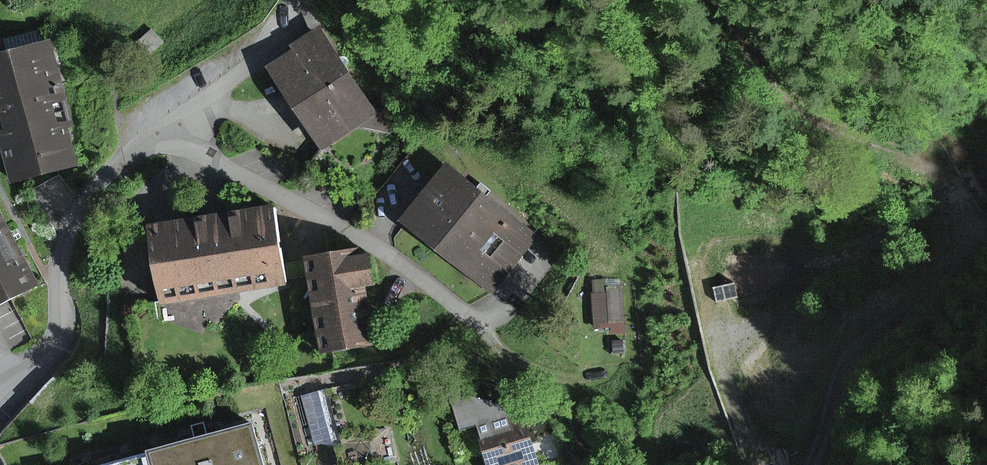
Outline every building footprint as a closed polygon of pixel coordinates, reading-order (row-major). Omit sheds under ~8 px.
[(337,147),(371,123),(397,130),(402,110),(383,105),(328,27),(278,62),(337,147)] [(83,124),(86,123),(61,36),(0,53),(0,117),(8,144),(15,142),(26,180),(93,161),(83,124)] [(549,235),(455,158),(440,175),(410,211),(416,216),(521,304),(560,257),(549,235)] [(4,187),(0,189),(0,308),(19,298),(52,281),(4,187)] [(300,280),(300,277),(318,272),(317,257),(296,260),(284,205),(183,226),(175,227),(168,229),(155,232),(173,312),(300,280)] [(371,244),(316,251),(317,257),(318,272),(328,351),(384,344),(376,285),(391,284),(386,251),(372,253),(371,244)] [(626,274),(600,275),(601,323),(628,322),(626,274)] [(631,334),(620,335),(621,351),(633,349),(631,334)] [(343,438),(327,388),(308,394),(323,444),(343,438)] [(486,419),(500,464),(539,464),(551,461),(534,404),(486,419)] [(264,416),(102,464),(279,464),(264,416)]
